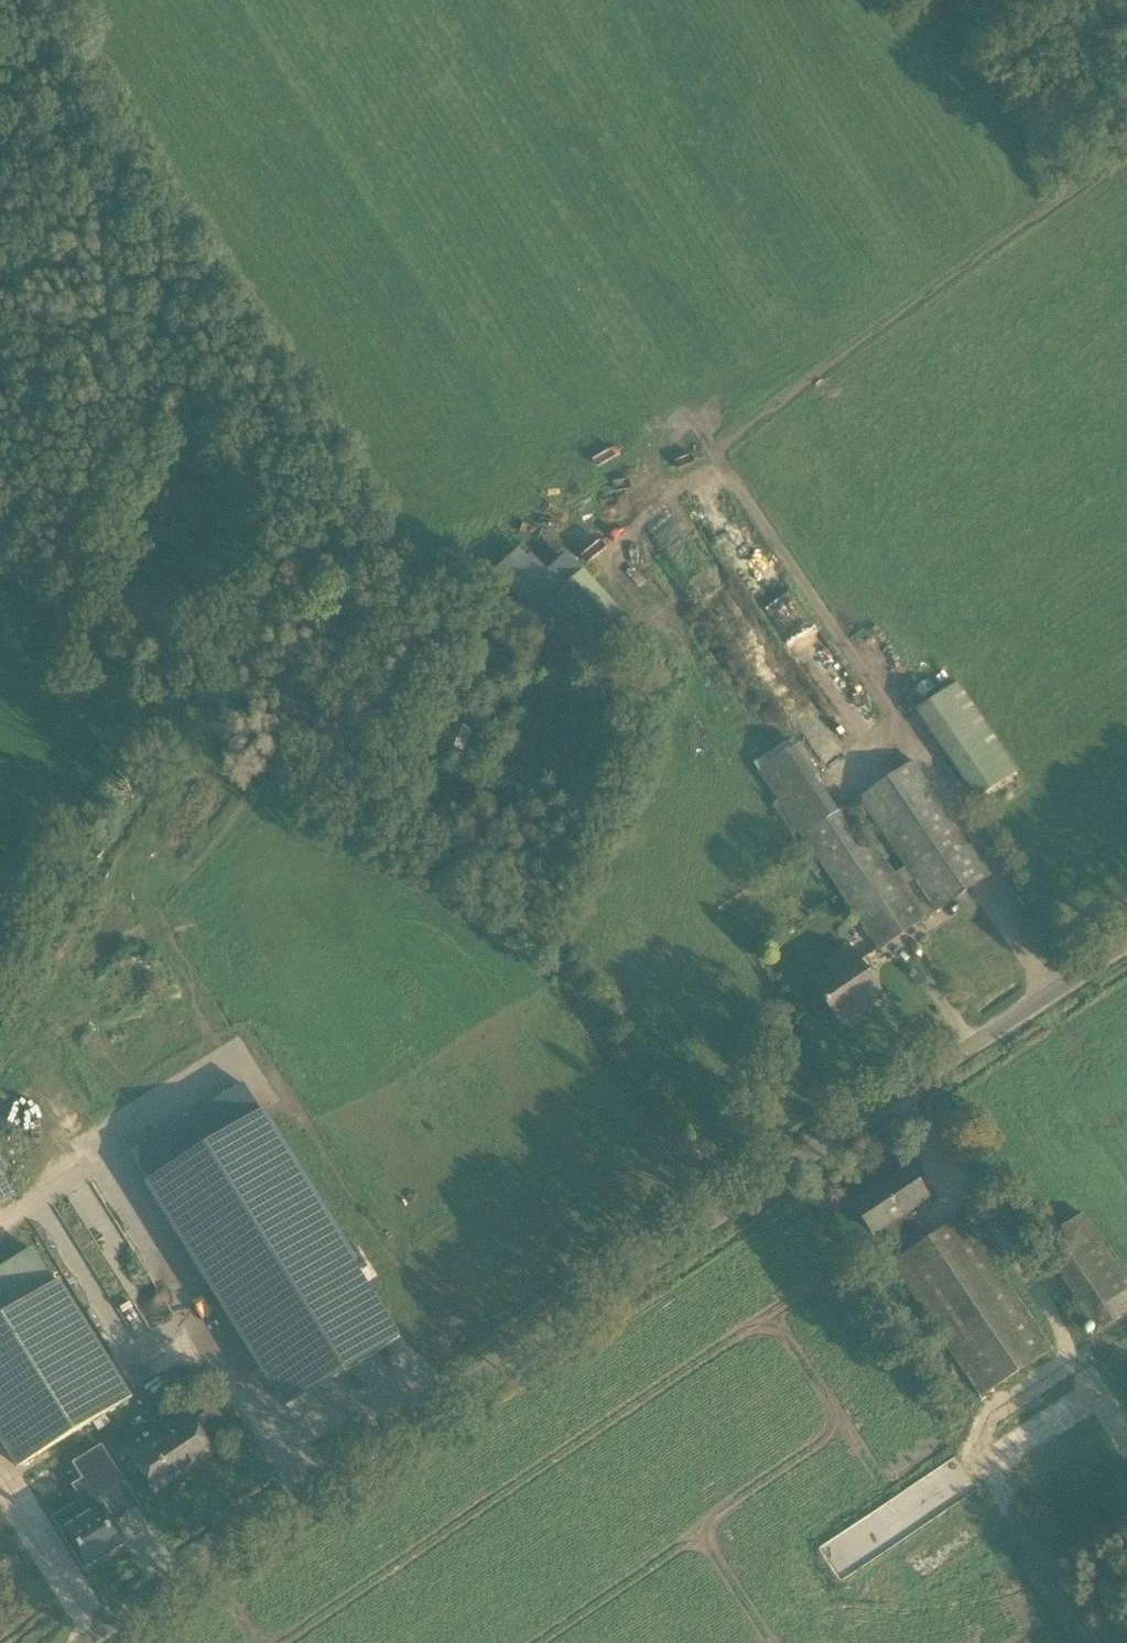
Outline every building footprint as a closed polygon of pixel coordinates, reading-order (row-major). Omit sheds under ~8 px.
[(574,551),(533,590),(594,654),(635,615),(574,551)] [(472,731),(442,717),(432,739),(461,753),(472,731)] [(1017,773),(994,740),(959,765),(981,798),(1017,773)] [(861,801),(856,804),(865,818),(870,814),(906,867),(894,875),(903,889),(915,880),(936,911),(990,875),(915,764),(861,801)] [(849,807),(805,836),(868,931),(880,949),(924,920),(911,902),(903,889),(894,875),(849,807)] [(881,994),(868,975),(849,948),(825,964),(834,977),(816,989),(839,1022),(881,994)] [(234,1079),(122,1148),(231,1327),(257,1311),(303,1386),(389,1333),(234,1079)] [(885,1229),(904,1258),(928,1241),(909,1213),(929,1200),(908,1169),(853,1205),(874,1236),(885,1229)] [(14,1196),(0,1173),(0,1204),(14,1196)] [(975,1211),(928,1241),(904,1258),(894,1264),(982,1398),(1054,1351),(979,1237),(988,1231),(975,1211)] [(1088,1318),(1098,1332),(1126,1312),(1126,1282),(1082,1214),(1039,1243),(1088,1318)] [(59,1281),(0,1318),(0,1441),(18,1469),(132,1399),(59,1281)] [(214,1453),(186,1411),(161,1428),(167,1437),(133,1460),(155,1493),(214,1453)] [(101,1447),(74,1464),(84,1479),(98,1502),(125,1485),(101,1447)] [(895,1501),(822,1544),(839,1572),(912,1529),(895,1501)] [(69,1524),(53,1535),(77,1569),(117,1541),(93,1507),(82,1514),(79,1510),(65,1519),(69,1524)]
